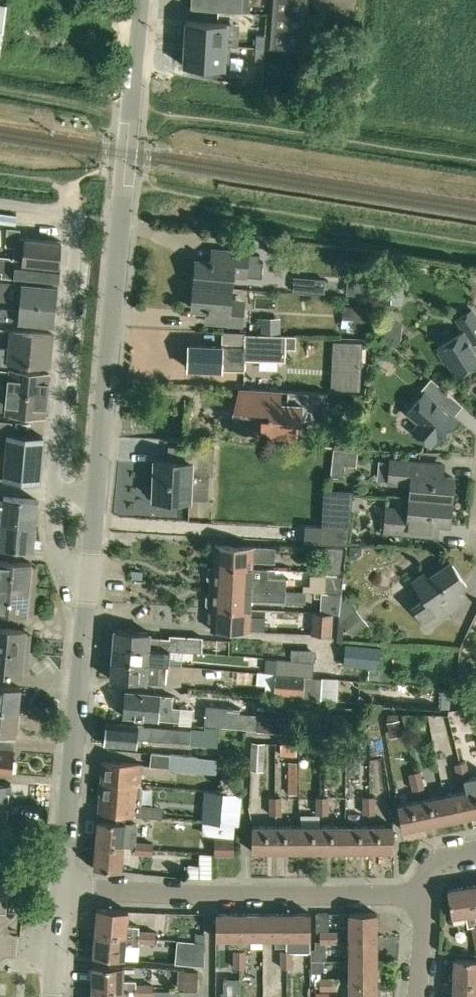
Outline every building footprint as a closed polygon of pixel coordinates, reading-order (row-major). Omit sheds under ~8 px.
[(210,10),(242,12),(242,0),(210,0),(210,10)] [(309,0),(269,0),(265,49),(305,52),(309,0)] [(186,19),(185,42),(227,44),(228,22),(186,19)] [(255,47),(264,47),(265,35),(256,34),(255,47)] [(226,67),(227,44),(185,42),(183,65),(226,67)] [(263,60),(264,47),(255,47),(255,59),(263,60)] [(17,247),(15,262),(59,266),(61,241),(19,237),(20,229),(9,228),(8,246),(17,247)] [(268,239),(266,251),(282,254),(285,242),(268,239)] [(196,259),(194,283),(231,286),(232,278),(247,279),(248,276),(261,278),(263,262),(258,262),(259,253),(224,250),(223,261),(209,260),(196,259)] [(15,262),(9,257),(0,256),(0,272),(1,272),(1,277),(58,282),(59,266),(15,262)] [(373,274),(347,271),(344,294),(371,296),(373,274)] [(397,308),(401,274),(381,272),(377,305),(397,308)] [(288,276),(288,290),(322,291),(322,277),(288,276)] [(19,302),(55,305),(57,286),(0,281),(0,300),(19,302)] [(194,283),(192,307),(205,308),(220,310),(219,322),(240,324),(241,311),(235,310),(236,299),(230,298),(231,286),(194,283)] [(0,316),(0,320),(18,321),(27,322),(43,324),(54,325),(55,305),(19,302),(19,310),(1,308),(0,316)] [(369,307),(343,305),(341,328),(368,330),(369,307)] [(470,310),(454,321),(461,332),(437,347),(438,350),(435,352),(443,365),(446,363),(456,378),(475,364),(475,353),(470,344),(475,341),(475,320),(470,310)] [(373,334),(395,338),(399,317),(377,312),(373,334)] [(261,324),(261,335),(281,335),(281,324),(261,324)] [(34,365),(50,366),(53,335),(9,331),(8,348),(0,347),(0,365),(8,366),(8,362),(34,365)] [(215,341),(216,331),(196,331),(196,341),(215,341)] [(284,348),(284,335),(281,335),(261,335),(222,334),(222,346),(188,345),(187,369),(243,371),(243,360),(284,361),(284,348)] [(297,336),(284,335),(284,348),(297,348),(297,336)] [(335,340),(333,388),(360,390),(362,342),(335,340)] [(9,370),(0,370),(0,390),(47,395),(49,374),(9,370)] [(439,442),(456,421),(447,413),(456,402),(429,379),(420,391),(423,393),(405,414),(418,424),(411,432),(429,447),(436,439),(439,442)] [(256,418),(261,418),(260,435),(295,437),(296,420),(314,421),(326,404),(326,392),(237,388),(232,410),(256,412),(256,418)] [(47,395),(0,390),(0,411),(45,416),(47,395)] [(41,457),(43,438),(11,434),(13,422),(0,421),(0,453),(41,457)] [(338,433),(338,449),(358,450),(359,434),(338,433)] [(213,447),(168,445),(167,461),(154,461),(152,499),(189,500),(190,475),(212,476),(213,447)] [(345,465),(347,450),(334,448),(332,464),(345,465)] [(39,483),(41,457),(0,453),(0,479),(39,483)] [(408,485),(407,498),(449,501),(451,477),(441,476),(442,464),(424,463),(388,460),(386,483),(408,485)] [(325,489),(321,543),(348,545),(352,491),(325,489)] [(1,522),(35,525),(38,500),(0,496),(0,522),(1,522)] [(437,524),(447,525),(449,501),(407,498),(406,510),(384,508),(382,531),(417,535),(436,536),(437,524)] [(17,549),(33,551),(33,547),(35,525),(1,522),(0,528),(0,548),(17,549)] [(215,546),(214,567),(252,569),(253,559),(275,560),(275,549),(215,546)] [(339,572),(341,548),(324,547),(322,570),(339,572)] [(34,589),(36,567),(31,566),(32,563),(15,561),(0,560),(0,586),(34,589)] [(459,589),(464,586),(448,563),(426,578),(422,573),(411,581),(422,597),(410,606),(425,628),(466,600),(459,589)] [(285,591),(286,582),(267,581),(267,569),(252,569),(214,567),(210,566),(208,569),(207,578),(210,580),(213,581),(213,587),(285,591)] [(325,577),(324,590),(341,594),(343,576),(325,574),(325,577)] [(12,612),(27,613),(27,610),(32,610),(34,589),(0,586),(0,611),(12,612)] [(212,607),(212,608),(250,610),(251,598),(285,599),(285,591),(213,587),(213,593),(209,592),(206,595),(206,604),(208,607),(212,607)] [(324,590),(317,590),(314,590),(313,596),(320,597),(319,613),(333,614),(340,615),(341,594),(324,590)] [(285,599),(285,602),(305,603),(305,592),(285,591),(285,599)] [(265,617),(261,617),(250,616),(250,610),(212,608),(211,629),(233,630),(249,631),(249,630),(265,630),(265,617)] [(341,621),(344,625),(352,636),(367,624),(356,610),(341,621)] [(333,614),(319,613),(312,612),(311,630),(332,632),(333,614)] [(28,654),(30,634),(25,634),(25,630),(9,628),(0,627),(0,651),(28,654)] [(168,650),(186,652),(201,653),(202,638),(169,635),(169,639),(149,637),(150,633),(114,630),(112,646),(168,650)] [(343,664),(369,667),(381,668),(383,647),(346,643),(343,664)] [(168,650),(112,646),(111,660),(147,663),(147,658),(167,659),(168,650)] [(5,673),(21,675),(22,670),(27,671),(28,654),(0,651),(0,673),(5,673)] [(276,658),(276,673),(300,675),(304,676),(313,676),(313,662),(290,660),(276,658)] [(147,663),(111,660),(110,679),(146,683),(161,684),(161,676),(165,676),(166,664),(147,663)] [(369,667),(367,679),(379,680),(381,668),(369,667)] [(265,693),(295,696),(302,697),(302,707),(315,708),(317,691),(303,689),(304,676),(300,675),(276,673),(275,685),(266,684),(265,693)] [(18,712),(18,707),(24,707),(26,692),(20,691),(20,687),(0,685),(0,710),(18,712)] [(442,689),(441,707),(449,708),(450,689),(442,689)] [(172,696),(159,695),(125,692),(122,716),(154,719),(154,717),(179,720),(180,707),(172,706),(172,696)] [(335,712),(334,726),(336,726),(336,731),(352,732),(354,707),(338,706),(337,712),(335,712)] [(16,735),(18,712),(0,710),(0,734),(16,735)] [(258,715),(221,711),(220,727),(245,729),(256,730),(258,715)] [(105,744),(121,745),(136,747),(137,739),(168,741),(168,740),(169,728),(122,724),(106,723),(106,724),(108,724),(107,730),(106,730),(105,744)] [(218,728),(204,727),(204,731),(192,730),(191,742),(191,744),(217,746),(218,728)] [(191,742),(192,730),(169,728),(168,740),(191,742)] [(252,742),(250,770),(263,771),(265,743),(252,742)] [(297,743),(281,742),(280,755),(297,756),(297,743)] [(14,752),(0,750),(0,773),(12,774),(14,752)] [(218,759),(169,754),(167,768),(216,773),(218,759)] [(465,760),(453,762),(455,771),(467,768),(465,760)] [(103,761),(101,781),(140,785),(141,765),(103,761)] [(467,768),(455,771),(456,780),(463,778),(469,777),(467,768)] [(408,772),(410,781),(422,778),(421,770),(408,772)] [(463,778),(466,791),(471,816),(475,815),(475,776),(469,777),(463,778)] [(422,778),(410,781),(412,789),(424,787),(422,778)] [(140,785),(101,781),(100,801),(99,813),(137,816),(140,785)] [(9,803),(11,783),(0,782),(0,803),(9,803)] [(201,821),(206,821),(236,825),(239,825),(241,793),(204,790),(201,821)] [(466,791),(443,796),(448,821),(471,816),(466,791)] [(269,796),(269,805),(282,805),(282,796),(269,796)] [(316,796),(316,805),(328,805),(328,796),(316,796)] [(363,796),(363,804),(375,804),(375,796),(363,796)] [(443,796),(421,801),(426,825),(448,821),(443,796)] [(421,801),(397,806),(402,830),(426,825),(421,801)] [(0,803),(0,822),(7,823),(9,803),(0,803)] [(375,804),(363,804),(363,813),(375,813),(375,804)] [(282,813),(282,805),(269,805),(269,813),(282,813)] [(328,813),(328,805),(316,805),(316,813),(328,813)] [(98,820),(96,844),(123,847),(125,823),(98,820)] [(236,825),(206,821),(205,835),(235,837),(236,825)] [(369,851),(369,826),(346,827),(346,851),(369,851)] [(392,826),(369,826),(369,851),(393,851),(392,826)] [(251,851),(275,851),(275,827),(251,827),(251,851)] [(275,851),(299,851),(299,827),(275,827),(275,851)] [(299,827),(299,851),(322,851),(322,827),(299,827)] [(346,827),(322,827),(322,851),(346,851),(346,827)] [(152,854),(153,848),(166,849),(167,838),(153,838),(153,842),(144,842),(143,853),(152,854)] [(214,841),(214,854),(233,854),(233,839),(214,839),(214,841)] [(143,853),(144,842),(135,841),(134,853),(143,853)] [(96,844),(93,868),(121,870),(123,847),(96,844)] [(187,877),(200,877),(210,877),(211,877),(211,854),(205,853),(199,853),(199,865),(187,864),(187,877)] [(8,893),(10,867),(0,865),(0,892),(8,893)] [(446,890),(451,917),(465,914),(467,927),(471,926),(475,925),(475,916),(475,912),(471,886),(446,890)] [(126,935),(128,911),(97,909),(95,932),(126,935)] [(239,948),(239,939),(240,913),(216,913),(216,939),(228,939),(228,948),(239,948)] [(250,939),(262,939),(263,913),(240,913),(239,939),(239,948),(250,948),(250,939)] [(286,913),(263,913),(262,939),(275,939),(275,947),(286,947),(286,913)] [(309,939),(309,913),(286,913),(286,947),(297,947),(298,939),(309,939)] [(327,942),(327,932),(329,932),(329,913),(315,913),(315,932),(319,932),(319,940),(319,942),(326,942),(327,942)] [(375,937),(375,913),(348,913),(348,925),(340,925),(340,937),(348,937),(375,937)] [(137,943),(138,943),(146,943),(147,931),(138,930),(137,936),(137,943)] [(156,932),(147,931),(146,943),(155,944),(156,932)] [(124,959),(125,945),(126,935),(95,932),(93,956),(124,959)] [(196,932),(196,941),(205,941),(204,932),(196,932)] [(327,932),(327,942),(336,942),(336,932),(329,932),(327,932)] [(375,960),(375,937),(348,937),(348,960),(375,960)] [(310,960),(324,960),(326,960),(326,942),(319,942),(319,940),(315,941),(315,949),(310,949),(310,960)] [(194,950),(195,943),(178,941),(177,958),(193,959),(192,965),(205,966),(205,941),(196,941),(196,950),(194,950)] [(234,950),(234,959),(245,959),(245,950),(234,950)] [(291,950),(286,950),(280,950),(280,959),(291,959),(291,950)] [(475,982),(475,959),(454,958),(453,981),(475,982)] [(245,959),(234,959),(234,967),(245,967),(245,959)] [(291,967),(291,959),(280,959),(280,967),(291,967)] [(310,960),(310,984),(316,984),(319,984),(319,978),(320,978),(320,972),(324,972),(324,960),(310,960)] [(348,960),(348,983),(375,983),(375,960),(348,960)] [(92,965),(92,989),(122,990),(134,990),(134,980),(123,980),(123,966),(92,965)] [(142,980),(164,980),(164,967),(143,967),(142,980)] [(197,970),(178,969),(177,988),(196,990),(197,970)] [(278,970),(278,982),(286,982),(286,970),(283,970),(278,970)] [(319,978),(319,984),(319,989),(328,989),(328,978),(320,978),(319,978)] [(336,978),(328,978),(328,989),(336,989),(336,978)] [(134,996),(143,996),(143,984),(136,984),(136,980),(134,980),(134,990),(134,996)] [(452,996),(475,996),(475,982),(453,981),(452,996)] [(348,983),(348,996),(375,996),(375,983),(348,983)] [(143,996),(152,996),(152,990),(152,984),(143,984),(143,996)] [(316,984),(310,984),(311,996),(330,996),(330,991),(316,991),(316,984)]
